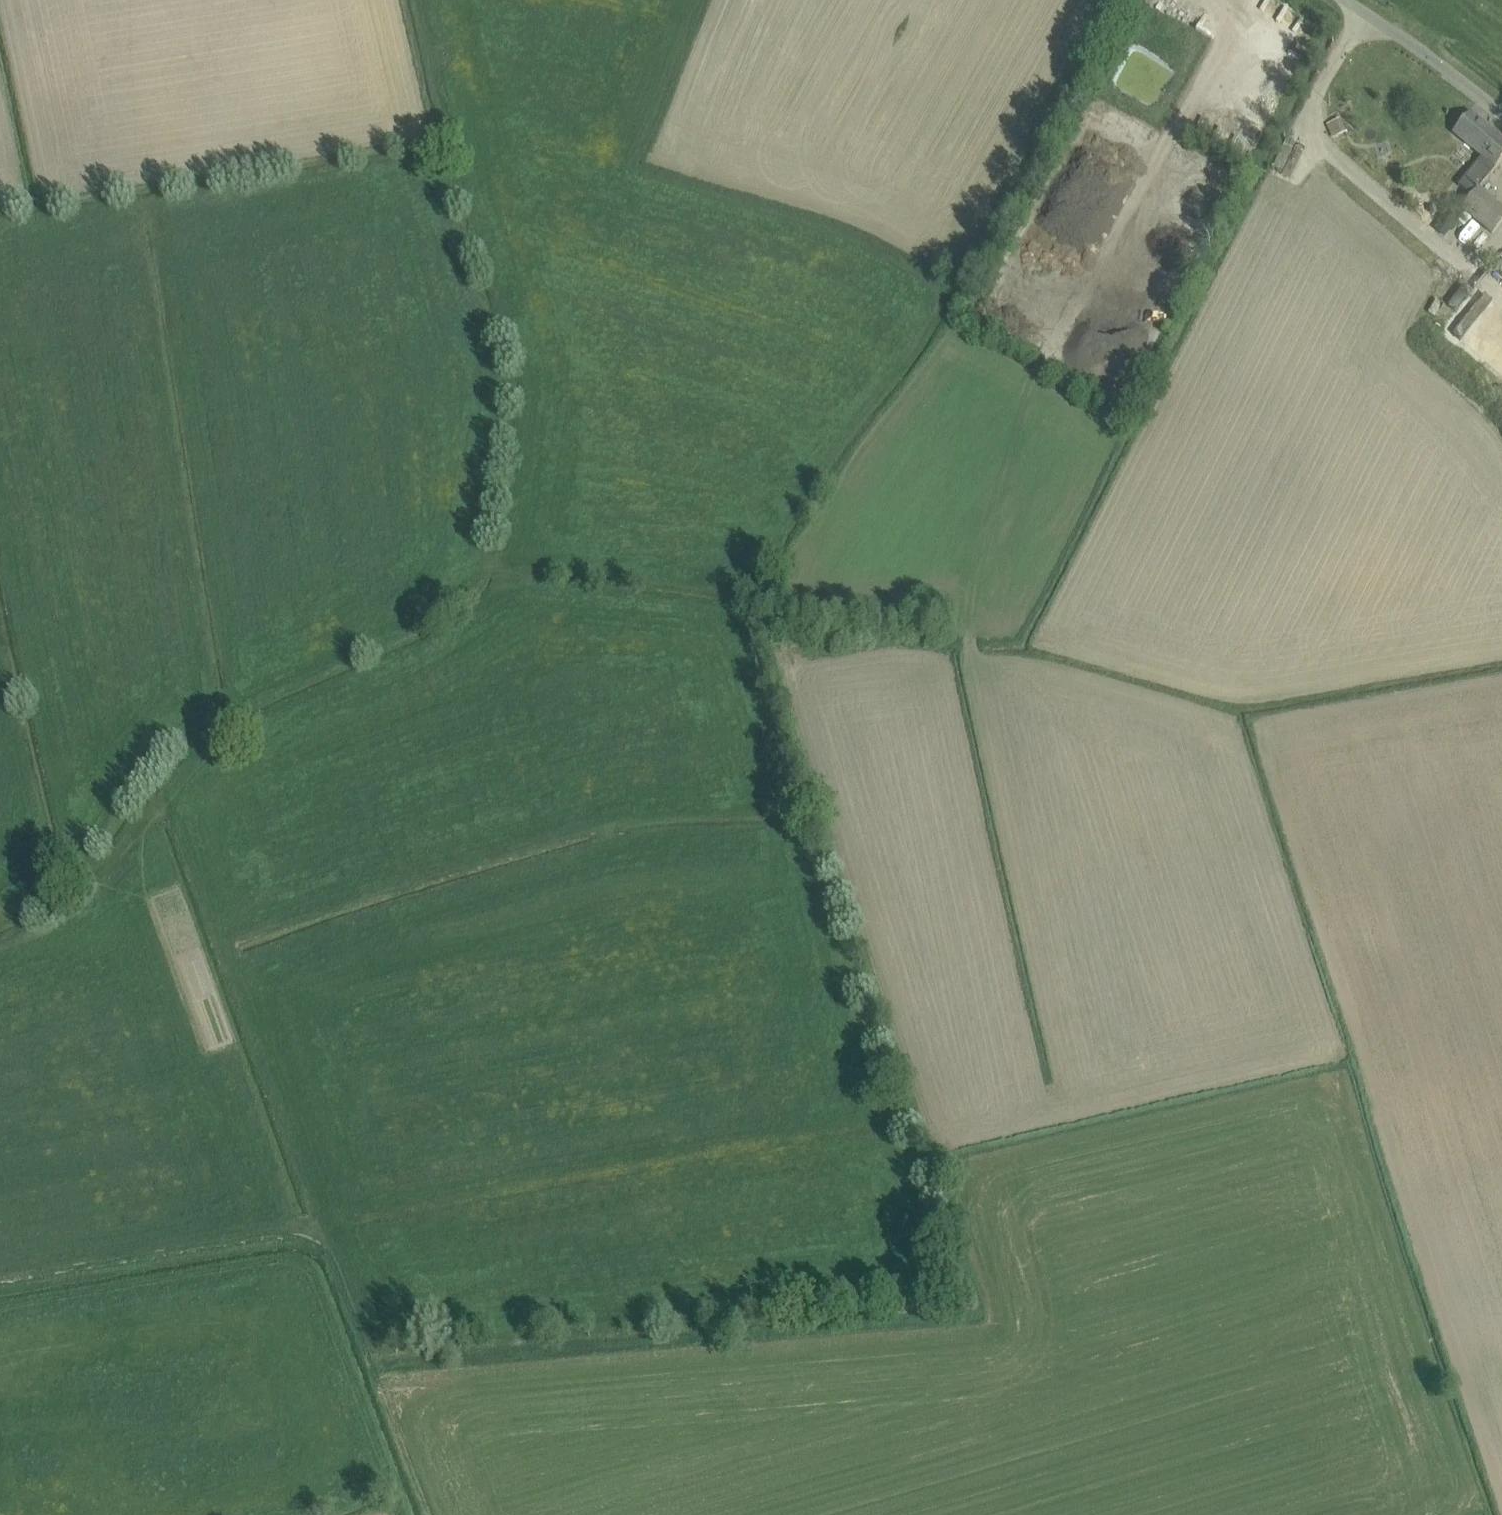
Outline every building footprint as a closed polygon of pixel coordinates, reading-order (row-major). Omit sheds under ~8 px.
[(1457,128),(1453,133),(1482,157),(1458,185),(1472,197),(1462,209),(1492,233),(1501,220),(1501,208),(1479,188),(1501,160),(1501,140),(1470,113),(1457,128)] [(1484,237),(1468,219),(1464,222),(1454,210),(1436,225),(1450,242),(1461,232),(1473,246),(1484,237)] [(1501,285),(1501,266),(1493,277),(1501,285)]
